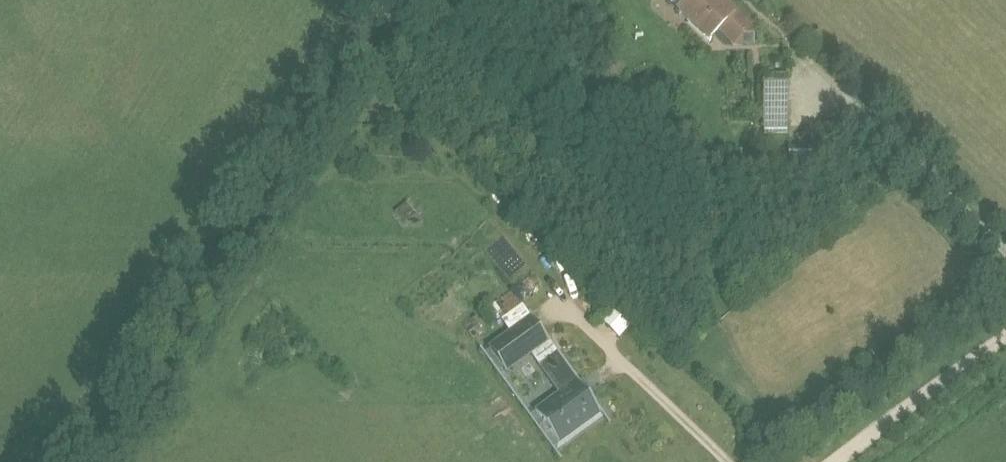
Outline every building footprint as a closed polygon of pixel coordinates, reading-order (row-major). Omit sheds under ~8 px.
[(721,0),(684,0),(688,3),(676,15),(707,44),(717,33),(733,48),(751,29),(721,0)] [(791,61),(766,61),(766,109),(791,109),(791,61)] [(829,123),(814,125),(816,136),(831,134),(829,123)] [(418,235),(438,225),(427,205),(407,215),(418,235)] [(489,304),(502,321),(522,306),(510,290),(489,304)] [(547,337),(532,316),(488,348),(503,369),(547,337)] [(564,390),(535,411),(558,443),(601,412),(559,353),(545,364),(564,390)]
